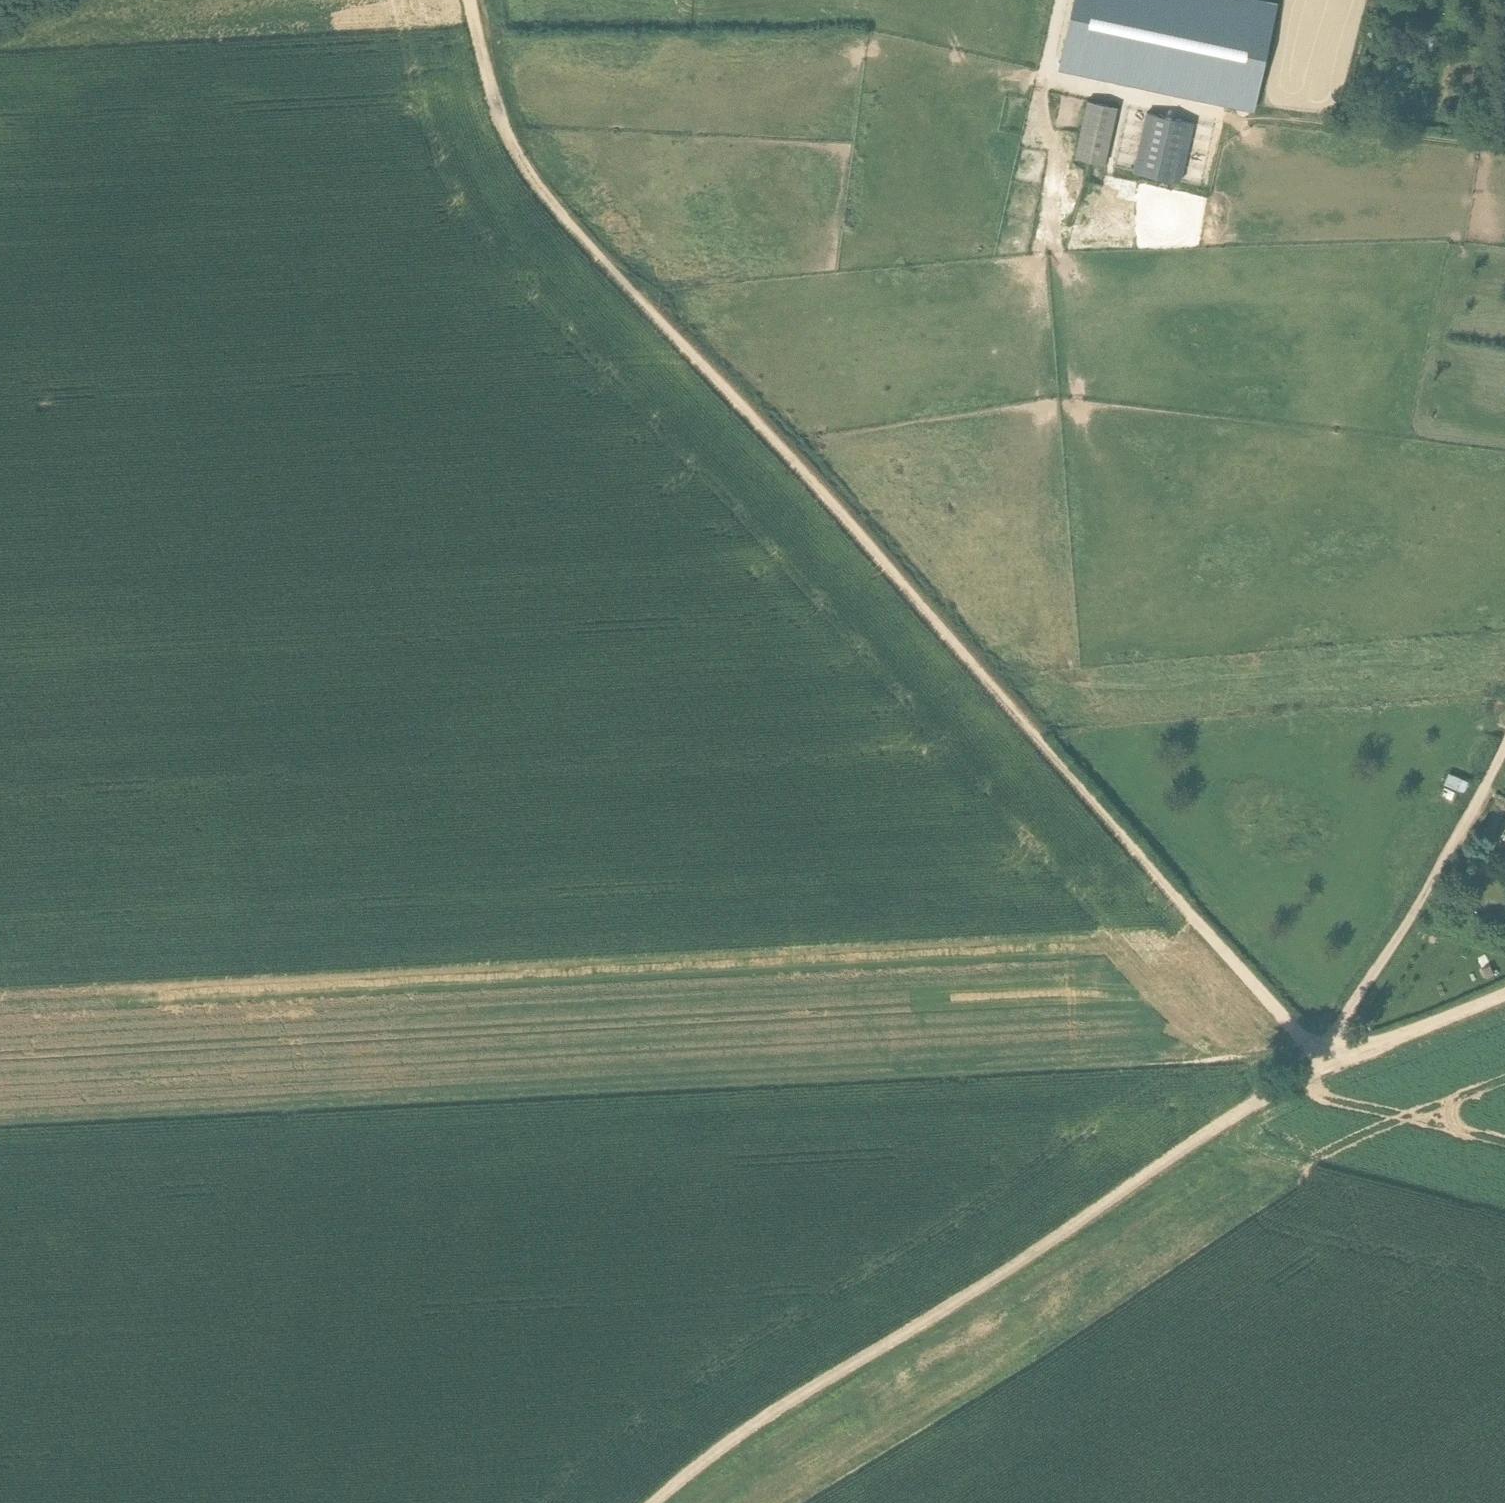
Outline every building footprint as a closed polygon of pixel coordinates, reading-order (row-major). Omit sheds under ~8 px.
[(1279,0),(1074,0),(1061,68),(1259,106),(1279,0)] [(1088,100),(1076,157),(1106,164),(1118,107),(1088,100)] [(1134,173),(1181,184),(1194,124),(1148,114),(1134,173)] [(1451,770),(1446,782),(1468,791),(1472,779),(1451,770)]
